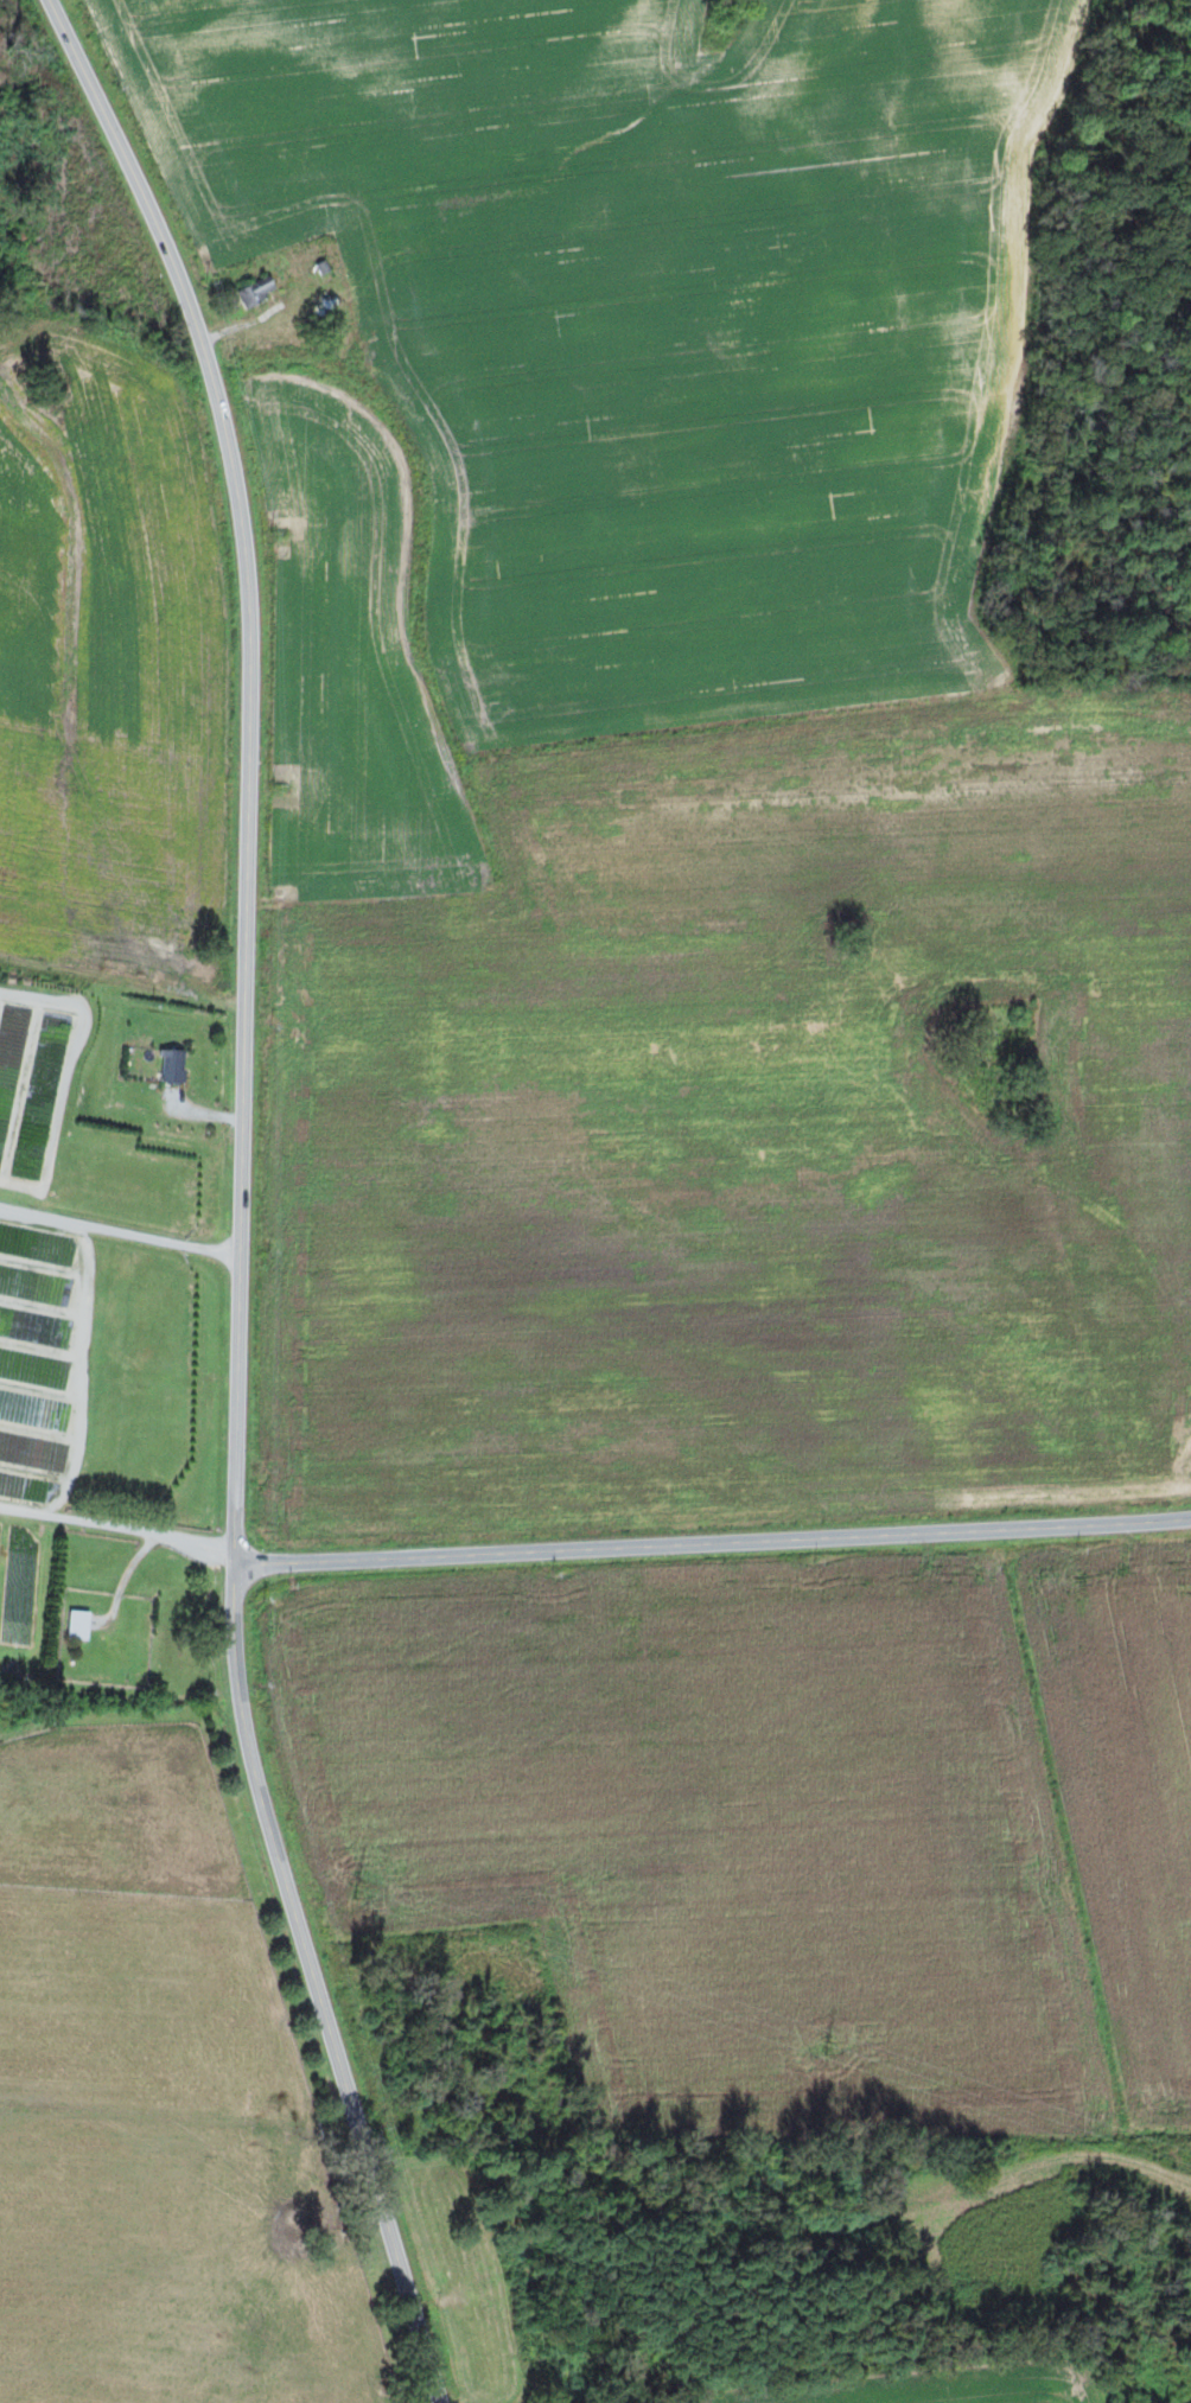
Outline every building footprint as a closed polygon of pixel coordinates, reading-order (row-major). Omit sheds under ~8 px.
[(312,263),(317,274),(325,269),(320,260),(312,263)] [(243,310),(257,302),(255,300),(261,297),(259,293),(272,287),(266,275),(235,291),(243,310)] [(159,1048),(157,1082),(176,1083),(179,1051),(159,1048)] [(82,1641),(84,1612),(63,1611),(62,1640),(82,1641)]
